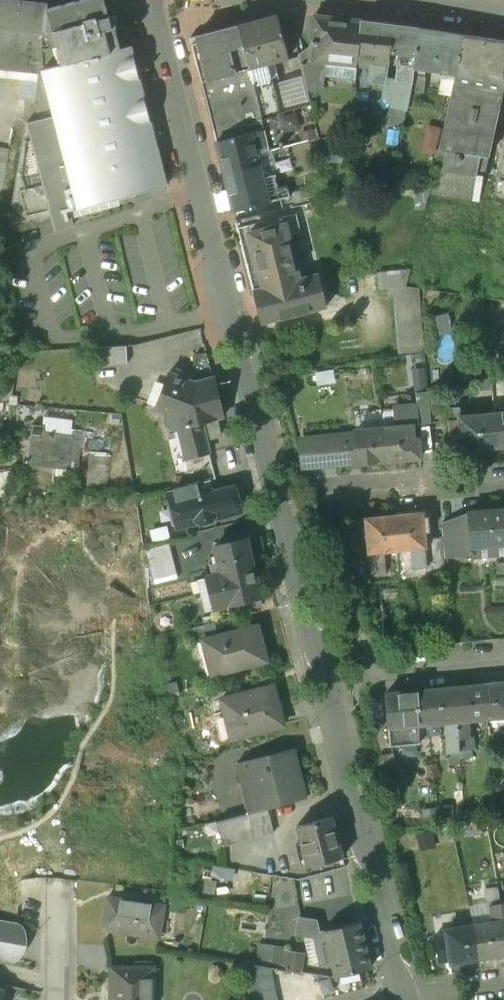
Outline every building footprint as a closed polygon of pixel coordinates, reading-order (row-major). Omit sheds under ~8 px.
[(37,0),(0,0),(0,67),(15,69),(38,71),(39,68),(62,63),(47,1),(37,0)] [(47,1),(62,63),(131,46),(122,14),(104,0),(47,0),(47,1)] [(274,17),(235,26),(246,69),(264,65),(285,59),(274,17)] [(359,22),(312,17),(309,43),(310,43),(309,45),(313,46),(311,61),(354,66),(354,62),(359,22)] [(391,26),(359,22),(354,62),(386,66),(388,50),(391,26)] [(235,26),(188,39),(200,83),(223,77),(247,70),(246,69),(235,26)] [(418,28),(394,27),(391,26),(388,50),(390,50),(398,51),(394,83),(410,85),(413,67),(418,28)] [(461,34),(418,28),(413,67),(429,70),(442,72),(455,74),(456,74),(461,34)] [(461,34),(456,74),(455,74),(453,80),(438,150),(445,151),(477,157),(487,158),(498,108),(503,84),(503,80),(503,41),(461,34)] [(62,63),(39,68),(38,71),(38,83),(36,107),(40,118),(27,122),(10,223),(52,213),(56,229),(74,224),(70,208),(167,184),(131,46),(62,63)] [(388,50),(386,66),(354,62),(354,66),(353,70),(353,99),(384,102),(390,50),(388,50)] [(407,105),(408,97),(410,85),(394,83),(398,51),(390,50),(384,102),(407,105)] [(354,66),(311,61),(297,60),(303,82),(308,101),(353,107),(353,99),(353,70),(354,66)] [(264,65),(246,69),(247,70),(251,87),(266,83),(268,79),(264,65)] [(429,70),(413,67),(410,85),(408,97),(425,99),(429,70)] [(38,71),(15,69),(14,80),(38,83),(38,71)] [(247,70),(223,77),(227,93),(251,87),(247,70)] [(455,74),(442,72),(441,78),(453,80),(455,74)] [(223,77),(200,83),(213,131),(248,122),(259,119),(251,87),(227,93),(223,77)] [(266,83),(251,87),(259,119),(267,151),(287,146),(317,139),(308,101),(303,82),(268,92),(266,83)] [(290,158),(287,146),(267,151),(259,119),(248,122),(251,134),(259,166),(290,158)] [(248,122),(213,131),(215,143),(251,134),(248,122)] [(251,134),(215,143),(222,175),(259,166),(251,134)] [(7,162),(9,151),(0,150),(0,161),(7,162)] [(445,151),(438,150),(435,164),(442,165),(445,151)] [(477,157),(445,151),(442,165),(442,171),(474,175),(475,170),(477,157)] [(487,158),(477,157),(475,170),(481,171),(484,171),(487,158)] [(297,185),(290,158),(259,166),(262,178),(273,175),(277,190),(286,188),(297,185)] [(474,175),(442,171),(442,165),(435,164),(431,180),(434,180),(432,193),(476,199),(481,171),(475,170),(474,175)] [(259,166),(222,175),(233,210),(289,197),(286,188),(277,190),(273,175),(262,178),(259,166)] [(429,191),(413,192),(415,209),(424,208),(429,191)] [(269,215),(237,223),(253,286),(261,322),(325,306),(317,274),(297,279),(297,280),(259,289),(245,234),(272,228),(269,215)] [(294,215),(280,218),(282,225),(284,225),(286,235),(298,232),(294,215)] [(272,228),(245,234),(259,289),(297,280),(297,279),(286,235),(284,225),(282,225),(272,228)] [(409,273),(388,267),(385,280),(398,283),(405,285),(409,273)] [(405,285),(398,283),(405,354),(424,351),(419,287),(405,285)] [(126,346),(91,348),(92,365),(127,363),(126,346)] [(188,373),(176,369),(174,374),(185,379),(188,373)] [(174,374),(168,372),(154,409),(166,414),(165,418),(166,421),(168,424),(171,427),(174,428),(178,427),(186,458),(208,452),(209,452),(205,437),(202,421),(216,417),(222,416),(213,377),(194,382),(185,379),(174,374)] [(490,379),(478,380),(479,389),(491,388),(490,379)] [(498,379),(490,379),(491,388),(499,387),(498,379)] [(427,391),(415,392),(418,424),(430,423),(427,391)] [(410,409),(396,410),(397,425),(411,423),(410,409)] [(494,412),(459,416),(461,443),(462,449),(497,446),(494,412)] [(494,412),(497,446),(503,445),(503,412),(501,412),(494,412)] [(216,417),(202,421),(205,437),(220,433),(216,417)] [(454,419),(447,419),(450,444),(461,443),(459,418),(454,419)] [(397,425),(383,426),(386,459),(419,456),(418,438),(413,439),(411,423),(397,425)] [(71,436),(42,432),(42,425),(33,424),(30,462),(70,467),(71,460),(78,461),(80,429),(72,428),(71,436)] [(383,426),(355,429),(356,435),(358,461),(358,462),(386,459),(383,426)] [(356,435),(333,437),(335,463),(358,461),(356,435)] [(333,437),(305,440),(308,465),(335,463),(333,437)] [(208,452),(186,458),(188,467),(211,462),(208,452)] [(206,480),(171,489),(174,501),(209,492),(206,480)] [(209,492),(174,501),(180,525),(196,521),(201,524),(211,521),(214,517),(238,510),(232,486),(209,492)] [(469,512),(472,546),(503,543),(503,509),(469,512)] [(469,512),(441,523),(442,536),(443,557),(473,556),(472,546),(469,512)] [(421,513),(393,515),(396,549),(410,548),(423,546),(424,546),(423,538),(423,531),(428,531),(427,516),(421,516),(421,513)] [(393,515),(365,518),(365,519),(359,520),(361,537),(367,537),(368,551),(382,550),(396,549),(393,515)] [(356,530),(345,531),(346,553),(357,552),(356,530)] [(244,531),(222,537),(224,543),(246,538),(244,531)] [(442,536),(423,538),(424,546),(423,546),(425,566),(426,578),(444,577),(443,557),(442,536)] [(224,543),(215,545),(219,561),(249,553),(246,538),(224,543)] [(169,543),(146,549),(155,583),(177,577),(169,543)] [(423,546),(410,548),(412,568),(425,566),(423,546)] [(382,550),(368,551),(370,576),(384,575),(382,550)] [(249,553),(219,561),(222,574),(230,604),(240,602),(241,608),(253,605),(251,599),(260,597),(249,553)] [(219,561),(210,563),(213,576),(222,574),(219,561)] [(489,564),(489,570),(493,570),(493,573),(503,572),(503,563),(489,564)] [(187,644),(202,641),(222,636),(221,634),(218,622),(183,632),(187,644)] [(256,627),(232,633),(231,631),(221,634),(222,636),(202,641),(211,675),(265,661),(256,627)] [(484,684),(484,685),(486,718),(503,716),(503,682),(484,684)] [(484,685),(454,688),(456,720),(468,719),(486,718),(484,685)] [(271,686),(224,697),(234,738),(281,725),(271,686)] [(454,688),(425,690),(427,723),(445,721),(456,720),(454,688)] [(425,689),(397,692),(399,721),(399,725),(417,724),(427,723),(425,690),(425,689)] [(397,692),(386,693),(388,722),(399,721),(397,692)] [(468,719),(456,720),(458,738),(465,738),(469,737),(468,719)] [(456,720),(445,721),(447,739),(458,738),(456,720)] [(399,721),(388,722),(389,746),(418,744),(417,724),(399,725),(399,721)] [(458,738),(447,739),(448,751),(459,750),(458,738)] [(267,755),(236,763),(241,783),(241,784),(251,782),(258,811),(267,808),(305,798),(293,753),(268,759),(267,755)] [(392,753),(379,755),(381,782),(395,781),(392,753)] [(251,782),(241,784),(241,783),(237,784),(245,814),(258,811),(251,782)] [(245,814),(215,822),(221,845),(273,832),(267,808),(258,811),(245,814)] [(331,817),(296,827),(300,842),(305,862),(306,865),(341,856),(331,817)] [(305,862),(300,842),(295,843),(300,864),(305,862)] [(497,891),(490,892),(492,904),(499,902),(497,891)] [(162,905),(108,896),(102,927),(157,937),(160,922),(154,921),(156,906),(162,907),(162,905)] [(492,904),(488,904),(491,922),(502,920),(499,902),(492,904)] [(265,933),(295,934),(298,916),(297,905),(265,910),(265,933)] [(319,937),(325,935),(324,930),(320,930),(317,919),(298,916),(295,934),(307,936),(319,937)] [(473,925),(478,957),(503,953),(503,930),(502,920),(491,922),(473,925)] [(0,921),(0,957),(13,959),(19,925),(0,921)] [(358,922),(324,930),(325,935),(327,942),(332,963),(335,976),(369,967),(358,922)] [(439,923),(433,924),(435,935),(441,934),(439,923)] [(473,925),(445,930),(450,957),(451,962),(478,958),(478,957),(473,925)] [(450,957),(445,933),(441,934),(435,935),(439,959),(450,957)] [(319,937),(307,936),(314,967),(326,964),(325,958),(319,959),(317,949),(322,948),(321,944),(327,942),(325,935),(319,937)] [(327,942),(321,944),(322,948),(325,958),(326,964),(332,963),(327,942)] [(286,969),(289,952),(289,947),(263,943),(259,966),(269,967),(286,969)] [(302,954),(289,952),(286,969),(299,971),(302,954)] [(269,967),(259,966),(241,962),(250,999),(276,999),(269,967)] [(110,966),(110,999),(147,999),(147,966),(110,966)]
